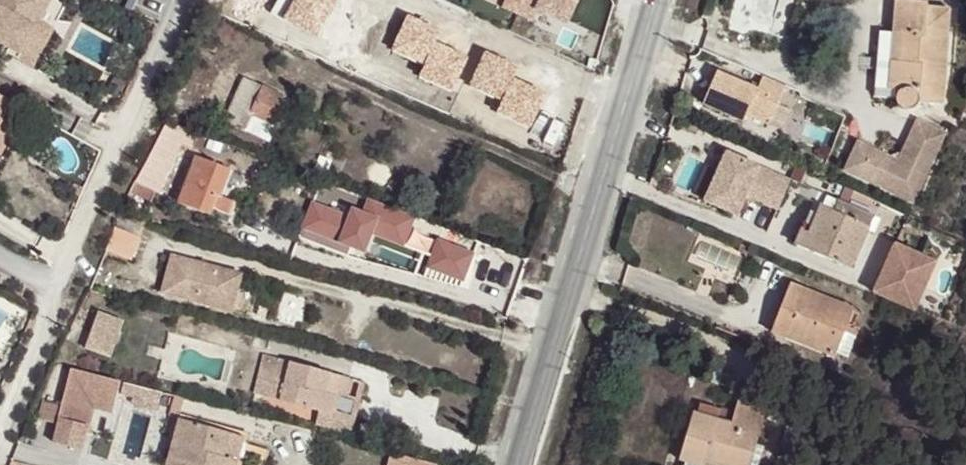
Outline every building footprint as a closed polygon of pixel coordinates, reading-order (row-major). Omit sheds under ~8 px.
[(11,47),(7,54),(32,67),(41,50),(40,50),(49,33),(32,24),(46,0),(0,0),(0,42),(11,47)] [(32,24),(49,33),(40,50),(41,50),(53,29),(39,22),(51,0),(46,0),(32,24)] [(275,12),(316,35),(327,16),(324,14),(332,0),(282,0),(275,12)] [(927,1),(917,0),(896,0),(894,32),(893,39),(903,40),(901,61),(892,61),(889,92),(898,93),(898,96),(898,99),(899,101),(900,104),(902,106),(904,107),(907,108),(910,108),(913,107),(915,106),(917,104),(920,100),(943,102),(950,9),(926,7),(927,1)] [(893,39),(894,32),(882,31),(877,91),(889,92),(892,61),(901,61),(903,40),(893,39)] [(0,42),(0,49),(7,54),(11,47),(0,42)] [(770,123),(786,85),(763,75),(757,89),(717,72),(703,104),(744,121),(747,114),(770,123)] [(282,96),(244,79),(225,119),(270,140),(276,126),(269,123),(282,96)] [(0,96),(0,126),(3,120),(13,103),(0,96)] [(3,120),(0,126),(0,146),(12,125),(3,120)] [(909,147),(933,159),(946,132),(922,121),(909,147)] [(196,134),(166,122),(135,183),(158,193),(180,145),(189,149),(196,134)] [(844,171),(913,203),(933,159),(909,147),(903,161),(857,141),(844,171)] [(718,148),(695,200),(733,216),(742,195),(777,211),(791,180),(718,148)] [(231,170),(195,157),(178,203),(210,215),(212,209),(217,196),(221,198),(221,197),(231,170)] [(156,192),(135,183),(130,191),(151,201),(156,192)] [(84,189),(74,185),(70,192),(81,197),(84,189)] [(818,192),(802,229),(810,233),(822,206),(834,211),(838,200),(818,192)] [(232,201),(221,197),(221,198),(217,196),(212,209),(227,214),(232,201)] [(364,235),(404,245),(413,212),(363,199),(360,213),(308,199),(298,239),(359,255),(364,235)] [(802,229),(795,244),(852,268),(874,216),(838,200),(834,211),(822,206),(810,233),(802,229)] [(140,238),(115,227),(105,250),(131,261),(140,238)] [(424,267),(458,280),(468,254),(435,240),(424,267)] [(896,244),(876,290),(909,304),(929,259),(896,244)] [(738,252),(747,255),(749,250),(740,246),(738,252)] [(242,275),(172,256),(162,293),(232,312),(242,275)] [(836,356),(854,308),(792,284),(784,302),(795,306),(783,335),(836,356)] [(773,331),(783,335),(795,306),(784,302),(773,331)] [(110,357),(123,321),(99,312),(86,349),(110,357)] [(194,319),(179,316),(178,325),(192,327),(193,324),(194,319)] [(213,324),(194,319),(193,324),(212,330),(213,324)] [(292,363),(265,356),(255,394),(281,401),(292,363)] [(349,379),(292,363),(281,401),(319,411),(331,414),(337,391),(345,393),(349,379)] [(65,375),(61,389),(79,394),(83,379),(65,375)] [(351,434),(365,383),(349,379),(345,393),(337,391),(331,414),(319,411),(316,424),(351,434)] [(129,397),(122,395),(119,403),(126,405),(129,397)] [(679,460),(686,462),(698,464),(704,464),(706,459),(725,464),(750,464),(766,408),(739,400),(732,424),(717,419),(697,413),(693,412),(679,460)] [(699,405),(697,413),(717,419),(720,411),(699,405)] [(179,420),(166,464),(237,464),(238,462),(222,457),(229,433),(179,420)] [(238,462),(245,438),(229,433),(222,457),(238,462)] [(384,464),(433,464),(434,463),(386,454),(384,464)]
